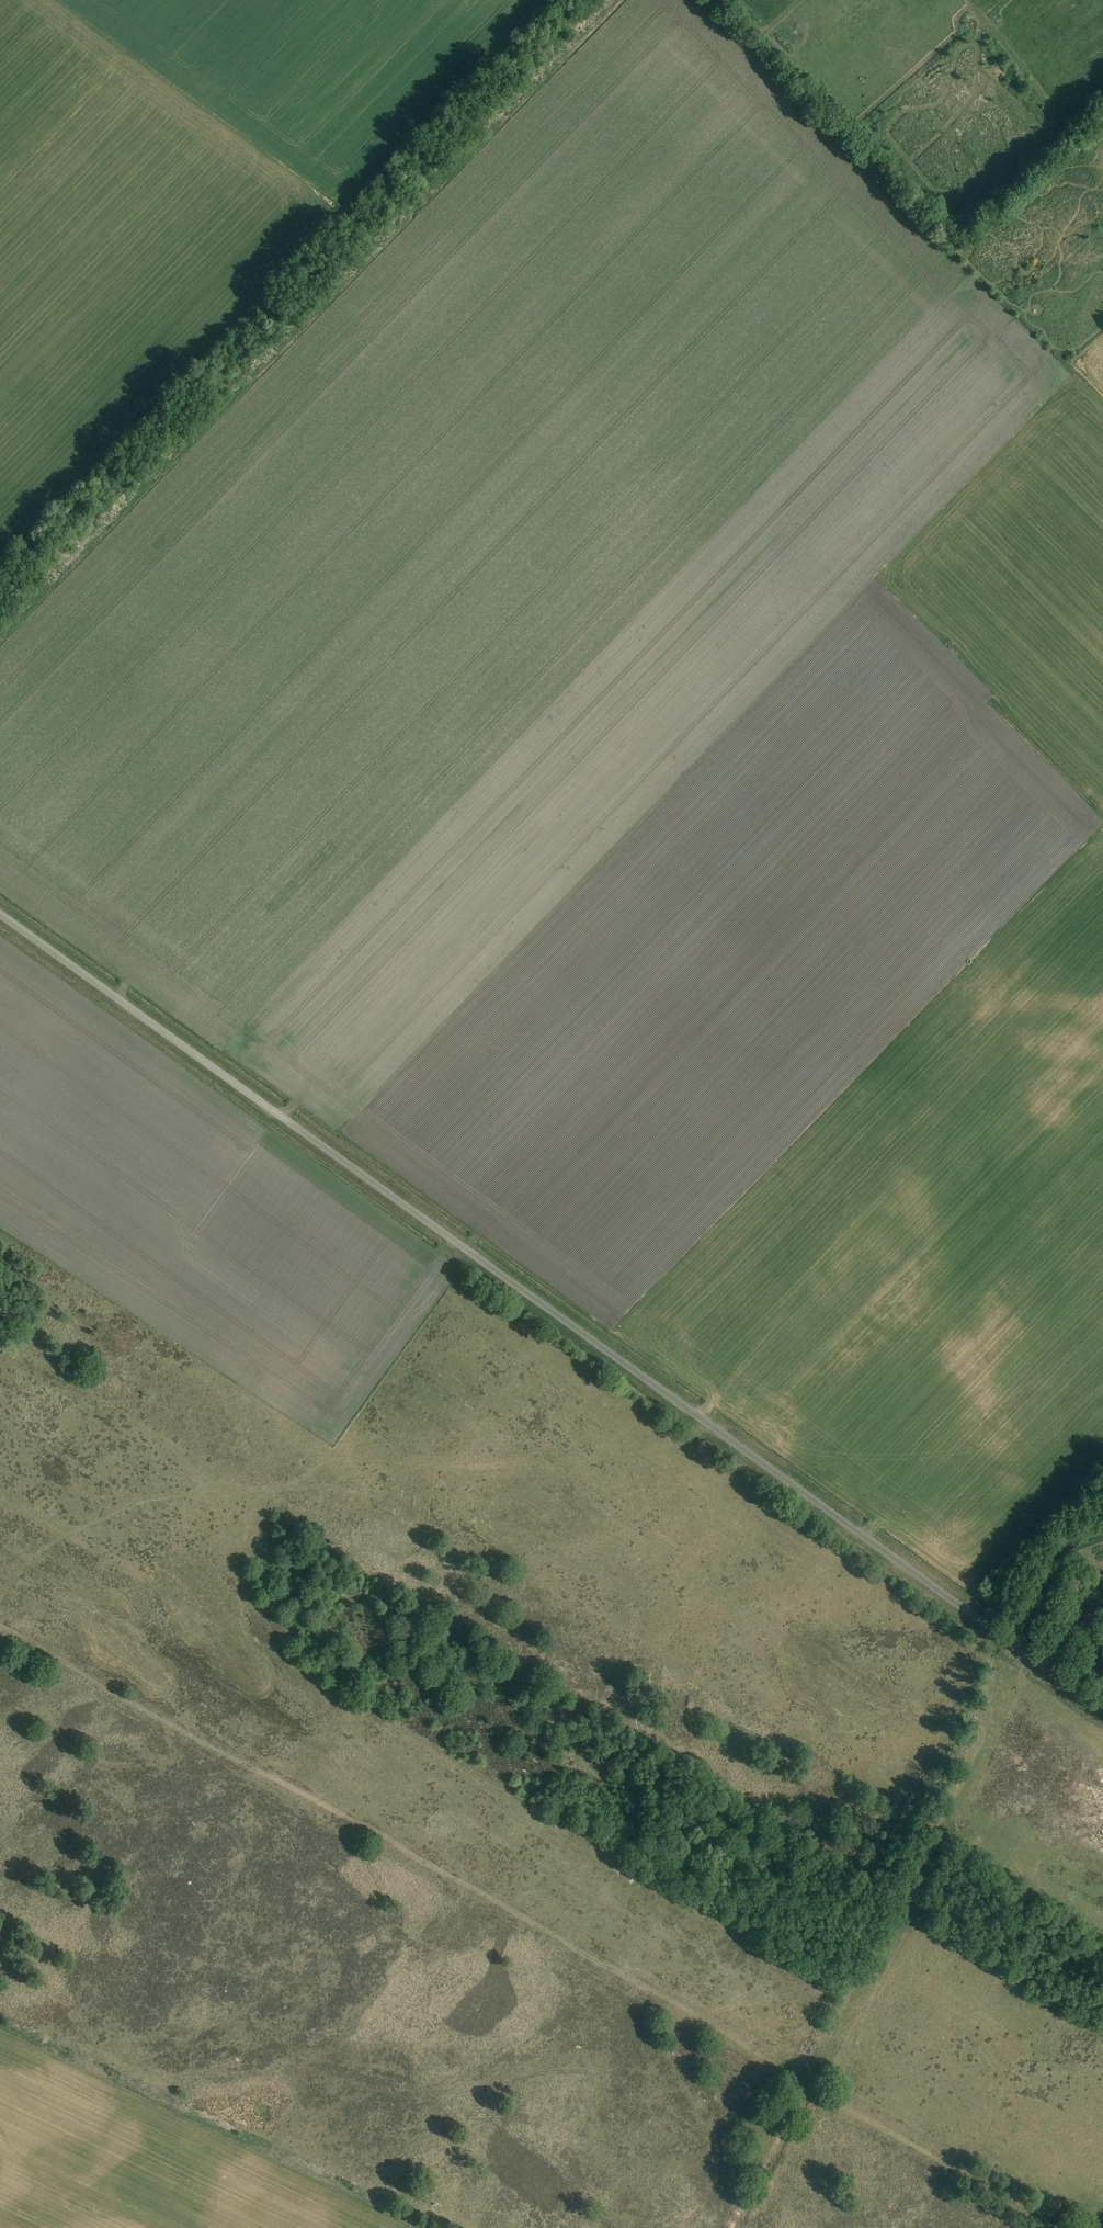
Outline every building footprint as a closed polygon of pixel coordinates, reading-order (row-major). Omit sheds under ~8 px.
[(1018,307),(1009,315),(1019,327),(1028,318),(1018,307)]
